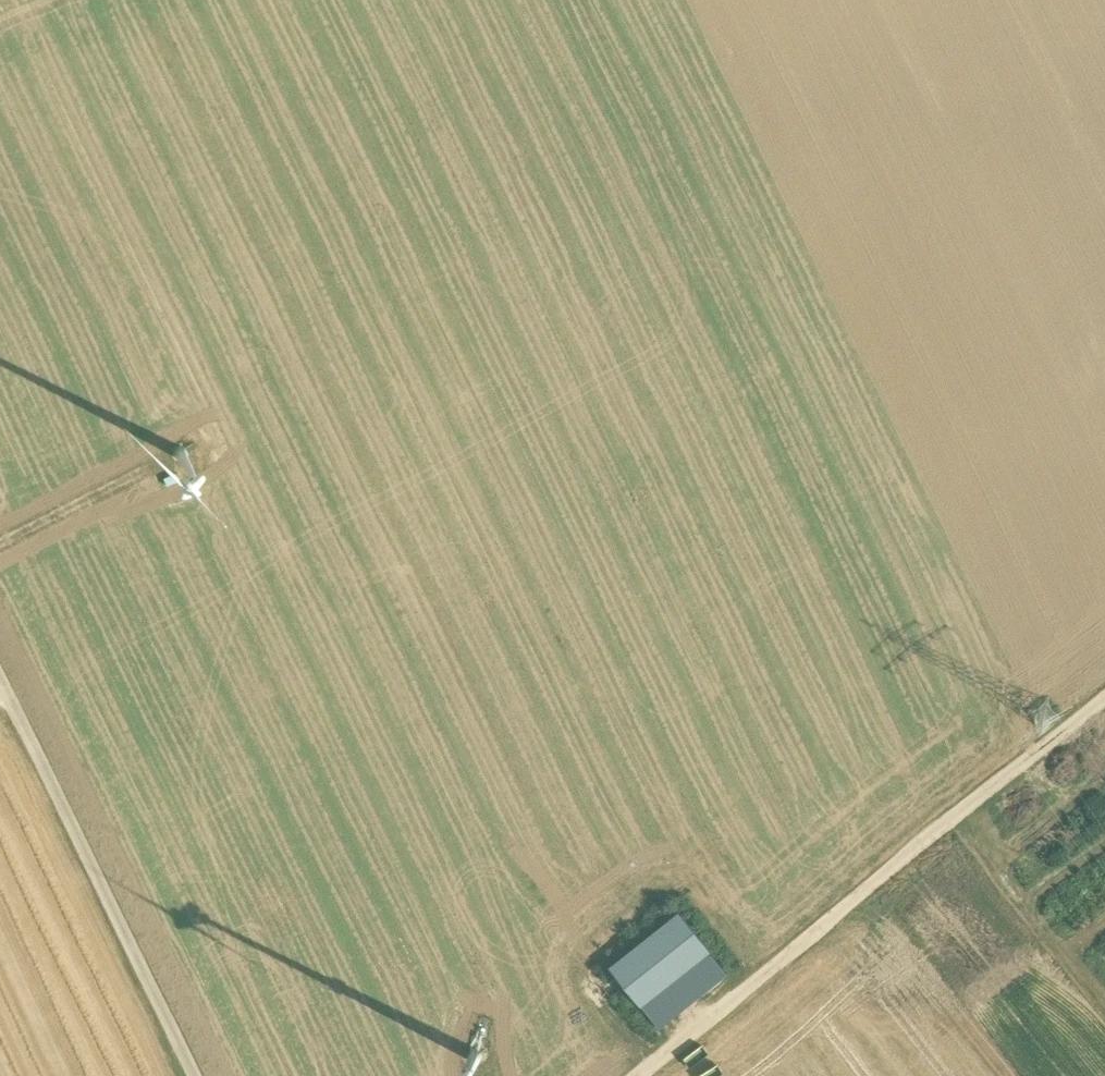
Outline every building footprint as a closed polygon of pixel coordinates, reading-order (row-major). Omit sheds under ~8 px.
[(175,476),(164,480),(167,487),(178,482),(175,476)] [(679,912),(610,967),(658,1029),(729,977),(679,912)]
